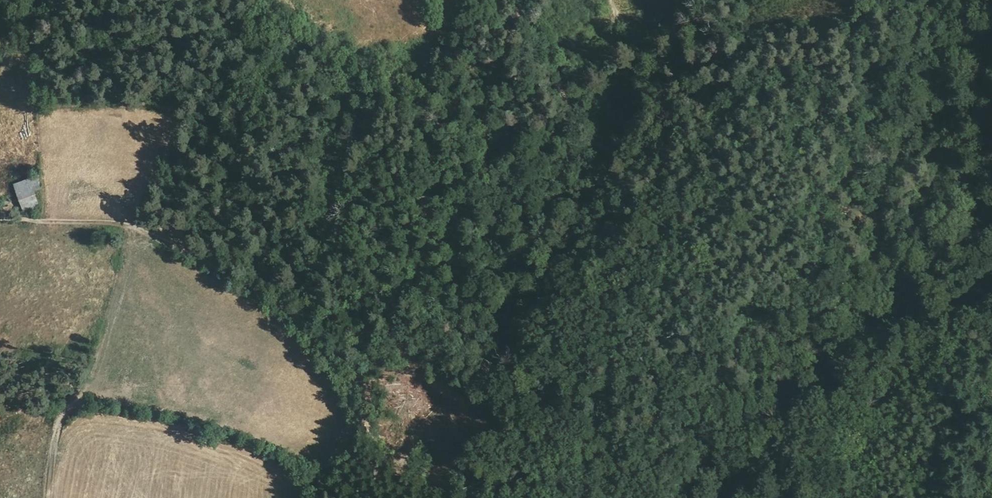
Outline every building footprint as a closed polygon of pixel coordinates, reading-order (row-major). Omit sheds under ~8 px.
[(34,192),(41,189),(37,177),(13,185),(22,213),(40,207),(34,192)]
